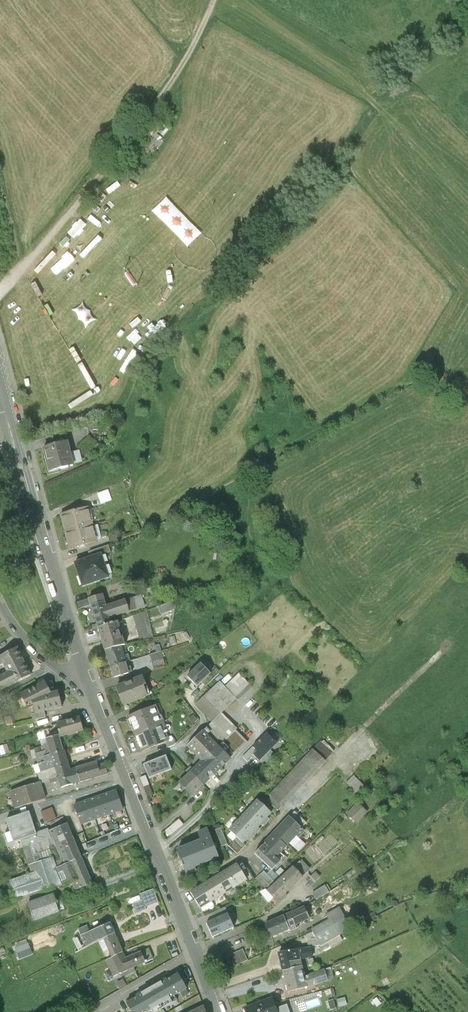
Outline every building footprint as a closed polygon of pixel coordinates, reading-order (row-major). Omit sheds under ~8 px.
[(148,156),(170,129),(161,121),(138,148),(148,156)] [(89,436),(77,447),(84,454),(96,444),(89,436)] [(67,442),(44,448),(50,472),(73,466),(73,465),(70,453),(67,442)] [(73,465),(82,462),(79,451),(70,453),(73,465)] [(98,494),(101,503),(113,498),(109,490),(98,494)] [(61,514),(65,531),(92,524),(87,507),(61,514)] [(96,541),(92,524),(65,531),(70,548),(96,541)] [(90,558),(101,555),(111,551),(109,545),(88,552),(90,558)] [(90,558),(75,563),(83,585),(108,577),(101,555),(90,558)] [(102,594),(89,598),(91,605),(104,601),(102,594)] [(78,609),(91,605),(89,598),(76,602),(78,609)] [(125,600),(105,606),(110,618),(129,612),(125,600)] [(161,614),(175,609),(177,600),(158,607),(161,614)] [(111,624),(110,618),(105,606),(104,601),(91,605),(98,628),(111,624)] [(154,638),(147,611),(133,616),(140,641),(154,638)] [(117,622),(111,624),(98,628),(105,650),(120,646),(124,644),(117,622)] [(125,662),(120,646),(105,650),(110,667),(125,662)] [(0,655),(0,666),(3,664),(7,672),(12,670),(18,682),(31,675),(17,647),(0,655)] [(154,669),(165,665),(163,659),(164,659),(161,652),(156,653),(149,655),(154,669)] [(129,673),(125,662),(110,667),(114,678),(129,673)] [(201,665),(188,678),(197,687),(211,674),(201,665)] [(7,672),(0,676),(0,691),(18,682),(12,670),(7,672)] [(239,674),(225,687),(237,700),(238,701),(252,687),(239,674)] [(142,677),(116,687),(124,706),(147,697),(143,687),(146,685),(142,677)] [(31,701),(50,693),(44,681),(19,695),(24,704),(31,701)] [(222,714),(237,700),(225,687),(220,682),(196,705),(213,722),(222,714)] [(50,693),(31,701),(34,714),(44,712),(62,707),(58,692),(50,693)] [(128,718),(135,735),(162,724),(163,724),(157,706),(128,718)] [(237,729),(222,714),(213,722),(204,732),(219,747),(223,743),(229,737),(236,730),(237,729)] [(11,716),(4,717),(6,725),(12,723),(11,716)] [(84,731),(80,717),(56,725),(60,738),(84,731)] [(168,742),(162,724),(135,735),(142,752),(166,742),(168,742)] [(248,743),(236,730),(229,737),(241,749),(248,743)] [(188,747),(199,759),(210,749),(213,753),(219,747),(204,732),(188,747)] [(267,733),(248,750),(259,761),(277,744),(267,733)] [(46,738),(51,755),(62,752),(57,735),(46,738)] [(168,742),(166,742),(168,748),(176,745),(177,744),(175,739),(168,742)] [(11,752),(10,743),(0,745),(0,754),(11,752)] [(235,756),(223,743),(219,747),(213,753),(210,756),(222,768),(235,756)] [(320,743),(314,750),(326,762),(332,754),(320,743)] [(210,749),(199,759),(202,762),(197,767),(210,780),(222,768),(210,756),(213,753),(210,749)] [(283,807),(326,762),(314,750),(271,795),(273,797),(283,807)] [(51,755),(57,774),(70,769),(65,751),(62,752),(51,755)] [(167,756),(146,765),(151,779),(173,770),(167,756)] [(96,762),(75,768),(79,783),(108,774),(105,765),(98,768),(96,762)] [(197,767),(191,773),(204,786),(210,780),(197,767)] [(75,768),(70,769),(57,774),(61,788),(79,783),(75,768)] [(204,786),(191,773),(180,784),(192,797),(204,786)] [(354,776),(346,784),(356,794),(364,786),(354,776)] [(40,782),(10,792),(15,808),(18,807),(28,804),(45,799),(40,782)] [(102,795),(109,814),(123,809),(117,790),(102,795)] [(88,800),(95,819),(109,814),(102,795),(88,800)] [(278,811),(283,807),(273,797),(268,802),(278,811)] [(88,800),(74,805),(81,824),(95,819),(88,800)] [(258,801),(249,811),(262,823),(272,814),(258,801)] [(368,813),(358,803),(348,814),(357,823),(368,813)] [(35,826),(28,804),(18,807),(25,829),(35,826)] [(1,814),(6,831),(13,829),(18,828),(12,810),(1,814)] [(249,811),(240,821),(253,833),(262,823),(249,811)] [(294,812),(289,817),(301,828),(306,823),(294,812)] [(231,829),(240,819),(236,815),(227,824),(231,829)] [(304,831),(301,828),(289,817),(273,834),(286,846),(296,835),(298,837),(304,831)] [(184,825),(179,820),(166,832),(170,837),(184,825)] [(244,843),(253,833),(240,821),(230,830),(238,837),(244,843)] [(55,829),(61,844),(74,838),(68,823),(55,829)] [(195,828),(199,833),(207,830),(203,823),(195,828)] [(50,827),(21,838),(24,848),(54,838),(50,827)] [(203,842),(178,852),(188,877),(196,873),(194,868),(219,859),(207,830),(199,833),(203,842)] [(272,870),(279,862),(275,858),(280,852),(286,846),(273,834),(255,854),(272,870)] [(246,845),(244,843),(238,837),(230,846),(238,854),(246,845)] [(61,844),(68,859),(81,853),(74,838),(61,844)] [(281,864),(287,858),(280,852),(275,858),(279,862),(281,864)] [(94,883),(87,868),(81,853),(68,859),(74,874),(81,888),(94,883)] [(16,873),(26,869),(22,856),(12,860),(16,873)] [(32,873),(10,881),(17,902),(64,885),(55,858),(30,867),(32,873)] [(301,861),(294,867),(303,877),(310,870),(301,861)] [(238,864),(226,871),(236,887),(247,880),(243,873),(238,864)] [(276,901),(303,877),(294,867),(268,892),(271,896),(276,901)] [(247,870),(243,873),(247,880),(249,884),(254,881),(247,870)] [(226,871),(215,878),(224,894),(236,887),(226,871)] [(256,879),(265,889),(274,881),(264,871),(256,879)] [(362,884),(366,877),(360,874),(356,881),(362,884)] [(215,878),(203,885),(213,901),(224,894),(215,878)] [(379,891),(375,883),(366,887),(370,895),(379,891)] [(201,908),(213,901),(203,885),(192,892),(196,900),(201,908)] [(329,893),(325,885),(312,893),(316,900),(329,893)] [(142,901),(134,904),(137,913),(146,910),(145,907),(158,903),(154,890),(140,895),(142,901)] [(268,892),(266,890),(259,893),(266,901),(271,896),(268,892)] [(52,896),(28,905),(34,921),(58,912),(52,896)] [(203,912),(201,908),(196,900),(191,903),(198,915),(202,913),(203,912)] [(352,929),(340,908),(327,915),(330,921),(313,931),(324,951),(343,941),(340,936),(352,929)] [(305,909),(285,917),(290,930),(291,932),(297,929),(295,926),(309,920),(305,909)] [(210,926),(229,918),(226,911),(207,919),(210,926)] [(205,917),(202,913),(198,915),(195,917),(198,921),(205,917)] [(272,937),(290,930),(285,917),(267,924),(272,937)] [(210,926),(207,927),(213,941),(235,931),(229,918),(210,926)] [(104,939),(114,935),(109,923),(90,932),(82,935),(88,947),(104,939)] [(88,926),(80,930),(82,935),(90,932),(88,926)] [(114,935),(104,939),(113,958),(123,953),(114,935)] [(28,944),(15,949),(19,959),(32,954),(28,944)] [(311,948),(298,950),(299,959),(301,958),(312,957),(311,948)] [(153,959),(149,949),(140,952),(145,963),(153,959)] [(248,961),(243,950),(227,957),(232,968),(248,961)] [(280,953),(283,969),(303,965),(301,958),(299,959),(298,950),(280,953)] [(113,958),(107,960),(115,977),(145,963),(140,952),(126,959),(123,953),(113,958)] [(305,976),(303,965),(283,969),(285,977),(288,977),(292,991),(327,979),(324,970),(305,976)] [(132,1011),(145,1011),(151,1009),(153,1011),(156,1011),(173,1003),(170,998),(187,988),(178,973),(167,980),(166,978),(136,995),(137,997),(126,1003),(132,1011)] [(284,995),(245,1009),(246,1011),(290,1011),(284,995)]
